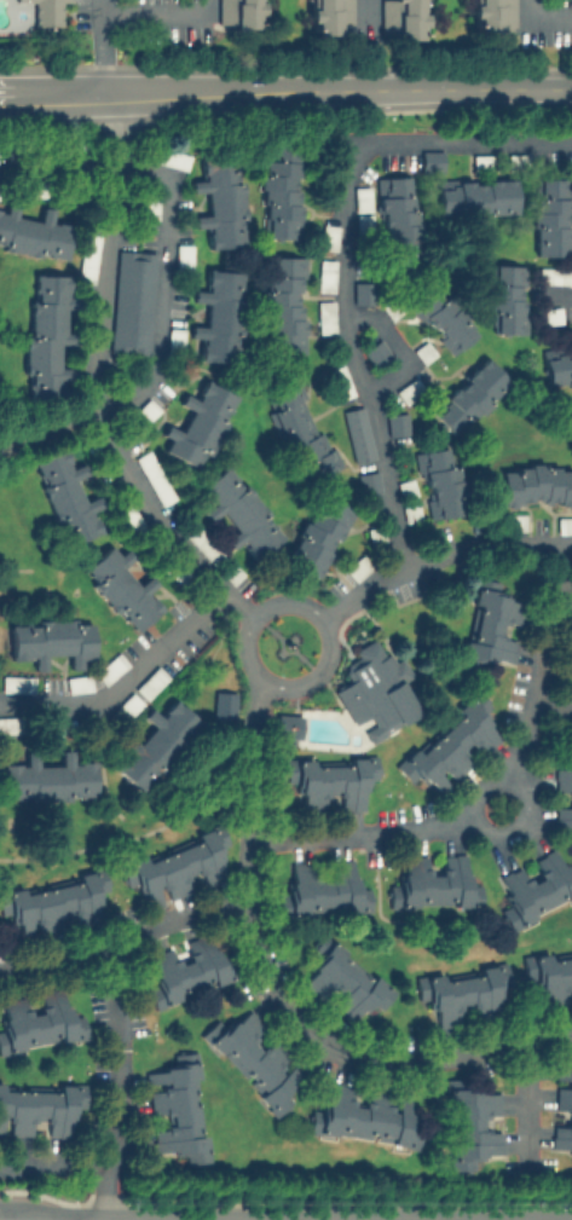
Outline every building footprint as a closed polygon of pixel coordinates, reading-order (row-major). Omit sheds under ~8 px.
[(13,1),(33,1),(33,24),(60,24),(60,0),(13,0),(13,1)] [(261,0),(216,0),(216,27),(261,27),(261,0)] [(307,34),(352,34),(352,0),(307,0),(307,34)] [(423,37),(423,0),(380,0),(380,37),(423,37)] [(470,29),(515,29),(515,0),(471,0),(470,29)] [(261,144),(260,237),(300,238),(301,144),(261,144)] [(245,247),(241,154),(202,156),(203,179),(190,179),(191,191),(207,191),(208,214),(193,214),(193,227),(208,226),(208,248),(245,247)] [(489,166),(489,155),(473,155),(473,166),(489,166)] [(507,169),(525,169),(525,155),(507,155),(507,169)] [(376,175),(380,273),(420,272),(415,174),(376,175)] [(570,255),(570,177),(532,177),(532,255),(570,255)] [(437,178),(437,214),(516,213),(515,178),(437,178)] [(353,185),(353,212),(369,212),(369,185),(353,185)] [(71,224),(50,220),(52,208),(41,206),(39,219),(15,215),(17,202),(6,200),(4,209),(0,209),(0,248),(65,260),(71,224)] [(368,214),(356,214),(356,232),(368,232),(368,214)] [(336,225),(322,224),(320,238),(335,239),(336,225)] [(94,281),(98,233),(85,233),(81,279),(94,281)] [(175,243),(175,268),(190,268),(190,243),(175,243)] [(148,354),(155,251),(116,248),(109,351),(148,354)] [(262,255),(261,354),(304,354),(304,255),(262,255)] [(334,258),(318,258),(318,288),(334,288),(334,258)] [(525,333),(525,262),(487,264),(487,333),(525,333)] [(242,270),(206,268),(206,290),(192,289),(191,301),(204,302),(204,325),(189,324),(189,336),(200,337),(200,359),(239,360),(242,270)] [(73,366),(59,366),(59,345),(75,345),(75,331),(64,331),(64,307),(75,307),(75,296),(69,296),(69,273),(28,273),(28,398),(73,398),(73,366)] [(352,302),(371,302),(371,281),(352,281),(352,302)] [(447,355),(476,331),(435,281),(406,305),(447,355)] [(318,331),(333,331),(331,305),(318,305),(318,331)] [(181,328),(168,328),(168,347),(181,347),(181,328)] [(391,354),(379,336),(360,349),(374,366),(391,354)] [(541,347),(545,387),(571,384),(571,344),(541,347)] [(452,436),(510,382),(484,355),(427,409),(452,436)] [(352,394),(342,364),(329,368),(340,399),(352,394)] [(296,482),(333,469),(300,376),(264,389),(296,482)] [(423,388),(415,376),(394,391),(404,403),(423,388)] [(163,451),(202,468),(235,393),(203,380),(195,398),(183,393),(178,404),(190,410),(180,430),(166,423),(161,435),(168,439),(163,451)] [(374,457),(360,405),(341,410),(353,462),(374,457)] [(387,434),(408,433),(406,411),(386,414),(387,434)] [(415,451),(426,519),(464,513),(453,445),(415,451)] [(99,531),(92,510),(103,507),(99,493),(83,499),(76,476),(89,472),(86,462),(73,466),(65,446),(33,458),(63,544),(99,531)] [(138,455),(157,504),(172,499),(152,449),(138,455)] [(198,485),(212,503),(203,510),(212,520),(223,511),(236,530),(224,538),(232,548),(242,540),(255,557),(284,536),(229,462),(198,485)] [(571,504),(571,466),(499,466),(499,504),(571,504)] [(318,578),(352,508),(319,492),(285,562),(318,578)] [(144,524),(129,504),(119,513),(133,532),(144,524)] [(505,528),(522,528),(522,514),(504,515),(505,528)] [(556,518),(556,532),(571,532),(571,518),(556,518)] [(225,554),(193,522),(184,533),(215,565),(225,554)] [(163,611),(146,590),(155,584),(146,573),(138,579),(128,567),(137,561),(126,547),(117,554),(110,544),(80,567),(134,634),(163,611)] [(352,582),(371,565),(362,553),(341,571),(352,582)] [(510,665),(516,637),(503,635),(505,623),(519,625),(524,601),(498,596),(501,582),(476,577),(462,657),(510,665)] [(44,654),(68,653),(68,667),(82,667),(81,658),(92,658),(92,618),(10,620),(10,659),(31,658),(31,670),(44,670),(44,654)] [(418,712),(401,681),(412,676),(401,655),(391,663),(376,636),(353,648),(358,658),(342,667),(349,680),(333,689),(352,723),(368,715),(372,724),(362,730),(368,741),(418,712)] [(128,665),(119,653),(93,671),(102,683),(128,665)] [(134,688),(145,699),(168,676),(156,665),(134,688)] [(67,692),(91,689),(88,673),(64,676),(67,692)] [(34,676),(1,676),(1,690),(34,690),(34,676)] [(141,701),(131,690),(111,712),(122,722),(141,701)] [(114,767),(140,792),(204,725),(174,698),(158,715),(150,706),(141,716),(152,725),(114,767)] [(502,739),(474,701),(398,759),(431,803),(451,787),(449,782),(474,764),(464,752),(475,744),(481,753),(502,739)] [(299,736),(299,713),(275,713),(275,736),(299,736)] [(12,717),(0,717),(0,732),(12,732),(12,717)] [(94,798),(94,761),(73,761),(73,748),(59,748),(59,764),(36,764),(36,752),(24,752),(24,763),(2,763),(2,798),(94,798)] [(363,810),(362,779),(375,777),(375,758),(311,762),(311,757),(295,758),(297,814),(327,813),(325,794),(337,793),(339,811),(363,810)] [(554,765),(554,791),(570,791),(570,805),(554,805),(553,837),(571,837),(571,766),(554,765)] [(119,866),(126,887),(139,883),(146,904),(191,890),(187,880),(225,868),(219,848),(229,844),(221,823),(195,832),(198,840),(119,866)] [(541,873),(525,879),(520,866),(493,877),(512,923),(571,900),(571,878),(560,845),(533,856),(541,873)] [(388,907),(479,906),(479,875),(464,877),(464,852),(440,854),(440,867),(427,867),(427,854),(401,854),(401,880),(387,881),(388,907)] [(369,910),(368,885),(356,886),(354,858),(328,860),(328,878),(318,878),(317,861),(285,862),(288,914),(369,910)] [(97,887),(106,885),(104,872),(23,889),(22,886),(0,890),(0,914),(11,912),(17,938),(34,935),(31,927),(40,925),(41,933),(65,929),(63,915),(73,914),(75,926),(104,921),(97,887)] [(230,982),(214,930),(186,938),(190,952),(178,956),(174,946),(149,954),(156,982),(146,985),(152,1006),(230,982)] [(393,987),(329,939),(296,984),(360,1030),(393,987)] [(535,1004),(570,998),(568,987),(571,986),(571,951),(527,959),(535,1004)] [(416,975),(420,1007),(435,1005),(438,1027),(468,1023),(467,1019),(509,1014),(503,962),(478,965),(479,973),(444,978),(443,972),(416,975)] [(82,1012),(68,1013),(64,987),(37,991),(40,1008),(28,1011),(25,994),(1,999),(5,1025),(0,1026),(0,1052),(86,1039),(82,1012)] [(273,1037),(265,1046),(255,1037),(266,1027),(247,1007),(225,1029),(215,1019),(198,1035),(277,1115),(294,1099),(289,1094),(310,1075),(273,1037)] [(148,1068),(150,1117),(162,1116),(162,1126),(151,1127),(154,1161),(202,1158),(197,1051),(171,1052),(171,1066),(148,1068)] [(555,1108),(571,1109),(571,1065),(559,1064),(555,1108)] [(501,1089),(467,1092),(467,1077),(450,1077),(453,1143),(449,1143),(450,1166),(503,1162),(502,1129),(485,1129),(484,1115),(502,1114),(501,1089)] [(411,1145),(417,1095),(369,1089),(368,1102),(353,1100),(356,1083),(328,1080),(324,1108),(311,1105),(307,1131),(411,1145)] [(57,1082),(57,1087),(0,1086),(0,1134),(30,1134),(30,1120),(45,1121),(45,1135),(71,1135),(73,1105),(83,1106),(85,1082),(57,1082)] [(570,1126),(554,1124),(551,1149),(571,1150),(571,1109),(570,1126)]
